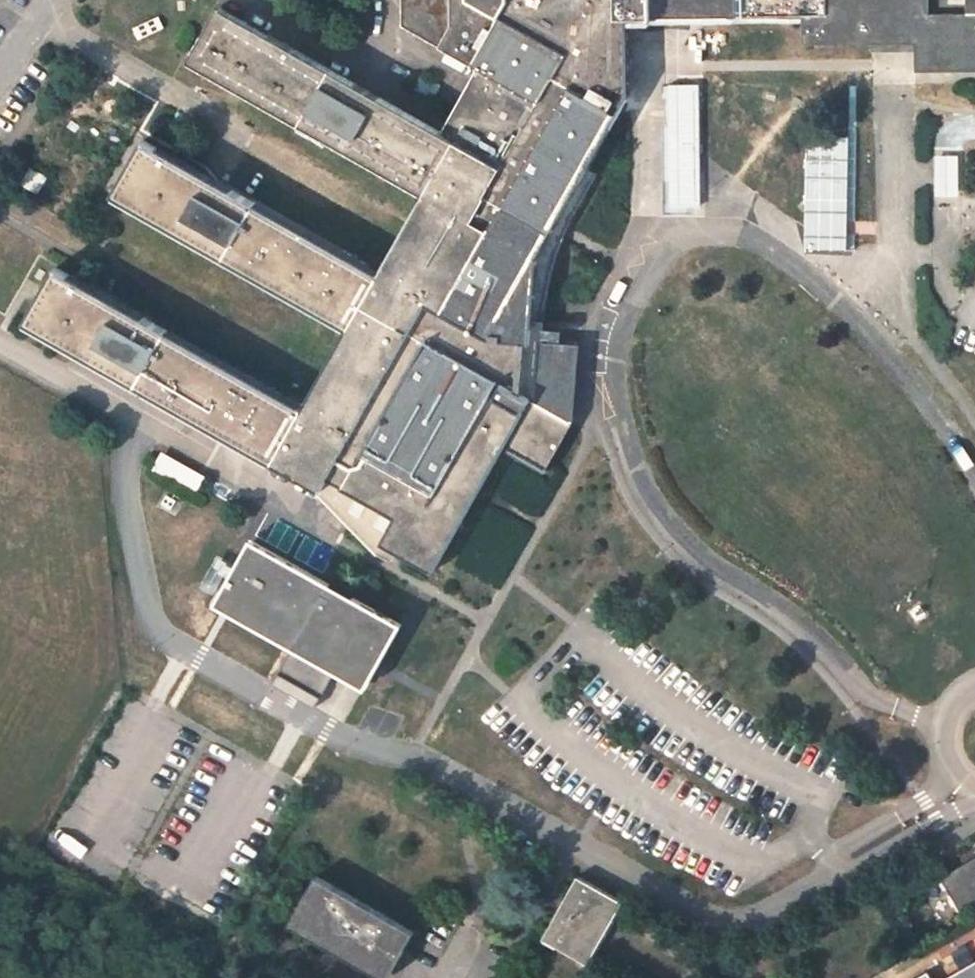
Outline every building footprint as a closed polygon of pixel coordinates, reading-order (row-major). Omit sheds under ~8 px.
[(401,24),(477,68),(470,84),(461,102),(445,134),(219,8),(190,61),(423,193),(379,271),(142,141),(115,193),(345,326),(304,406),(55,267),(26,320),(321,489),(328,478),(395,516),(383,542),(433,570),(505,445),(547,468),(572,421),(535,398),(542,320),(533,319),(536,258),(589,165),(630,94),(629,18),(702,17),(802,16),(803,45),(872,44),(873,37),(916,37),(916,51),(917,72),(974,71),(974,14),(968,14),(928,15),(929,0),(402,0),(401,24)] [(470,84),(456,76),(447,92),(461,102),(470,84)] [(958,208),(958,152),(934,152),(934,208),(958,208)] [(573,221),(599,171),(589,165),(536,258),(533,319),(542,320),(551,278),(573,221)] [(572,421),(582,323),(542,320),(535,398),(572,421)] [(196,487),(202,476),(161,455),(157,465),(196,487)] [(317,494),(377,553),(383,542),(395,516),(328,478),(321,489),(317,494)] [(366,687),(403,622),(355,596),(350,605),(325,592),(330,583),(250,539),(213,604),(292,647),(271,682),(314,706),(335,670),(366,687)] [(939,879),(961,911),(970,907),(974,905),(974,857),(939,879)] [(589,961),(621,898),(579,874),(542,935),(589,961)] [(387,969),(407,932),(315,879),(292,918),(387,969)] [(942,977),(974,977),(974,959),(942,977)]
